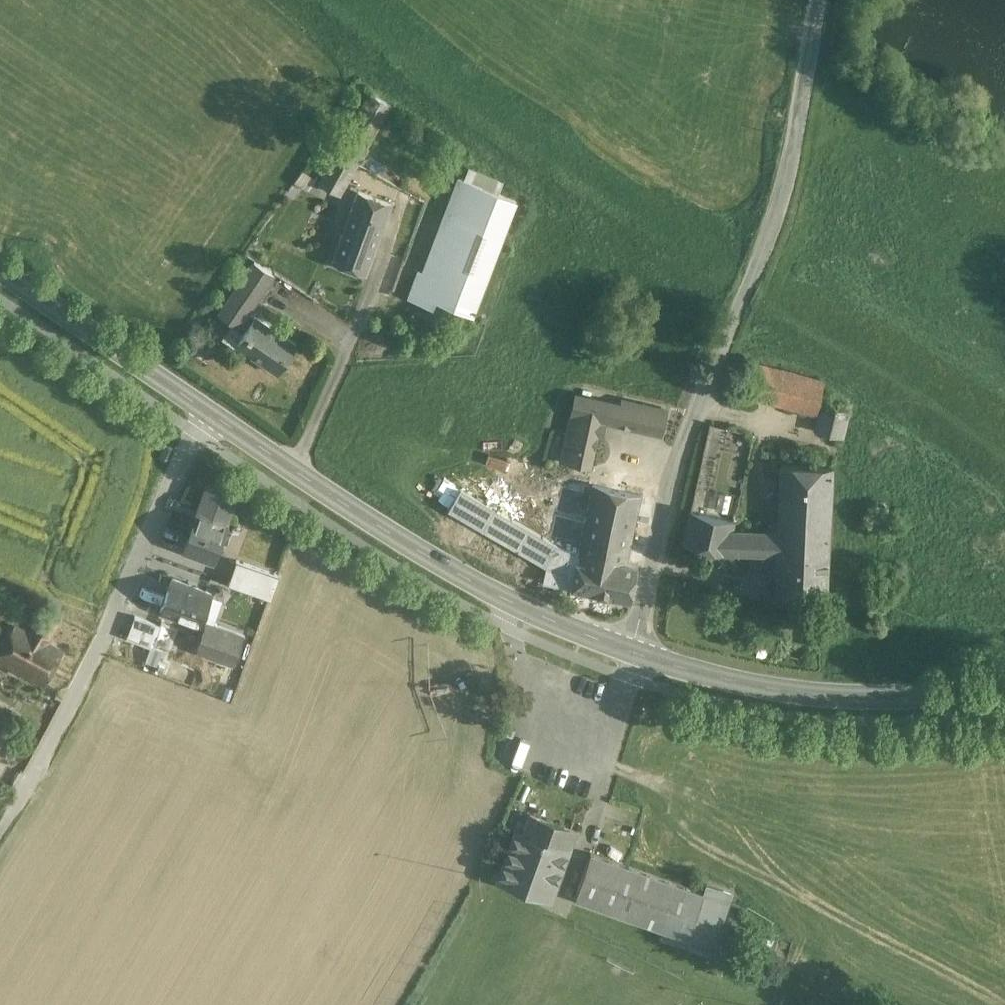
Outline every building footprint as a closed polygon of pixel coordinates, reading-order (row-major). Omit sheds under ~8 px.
[(370,91),(319,180),(341,193),(392,103),(370,91)] [(469,169),(465,179),(460,177),(423,272),(418,271),(408,297),(434,307),(437,300),(473,315),(474,311),(475,311),(476,309),(475,309),(520,191),(520,190),(469,169)] [(394,203),(358,190),(332,261),(368,274),(394,203)] [(255,262),(220,314),(240,327),(242,324),(248,327),(253,319),(247,315),(275,275),(255,262)] [(298,345),(256,316),(253,319),(248,327),(237,345),(279,373),(298,345)] [(825,382),(751,363),(743,394),(818,412),(825,382)] [(622,407),(577,398),(574,414),(600,420),(634,427),(639,404),(623,401),(622,407)] [(852,410),(823,402),(816,429),(845,437),(852,410)] [(667,410),(639,404),(634,427),(663,433),(667,410)] [(600,420),(574,414),(564,460),(591,466),(600,420)] [(836,467),(783,464),(780,528),(778,553),(776,591),(829,593),(836,467)] [(642,493),(595,484),(583,540),(581,552),(628,560),(642,493)] [(236,498),(207,487),(184,548),(214,559),(236,498)] [(561,543),(462,487),(449,509),(547,565),(570,569),(568,578),(575,580),(581,552),(569,546),(561,543)] [(736,518),(691,509),(684,541),(728,553),(734,527),(736,518)] [(780,528),(734,527),(728,553),(778,553),(780,528)] [(583,540),(570,538),(569,546),(581,552),(583,540)] [(628,560),(581,552),(575,580),(568,578),(570,569),(547,565),(544,583),(631,599),(638,562),(628,560)] [(278,574),(248,563),(240,586),(270,597),(278,574)] [(211,593),(174,579),(162,610),(200,624),(211,593)] [(31,635),(15,627),(0,654),(0,661),(45,684),(63,652),(46,643),(60,618),(45,610),(31,635)] [(174,627),(151,619),(143,642),(166,650),(174,627)] [(245,634),(208,621),(198,649),(234,663),(245,634)] [(576,830),(530,814),(524,833),(516,830),(499,879),(551,898),(576,830)] [(705,892),(591,852),(575,899),(689,939),(697,916),(705,892)] [(731,893),(707,884),(705,892),(697,916),(720,924),(731,893)] [(766,939),(755,935),(749,948),(761,953),(766,939)]
